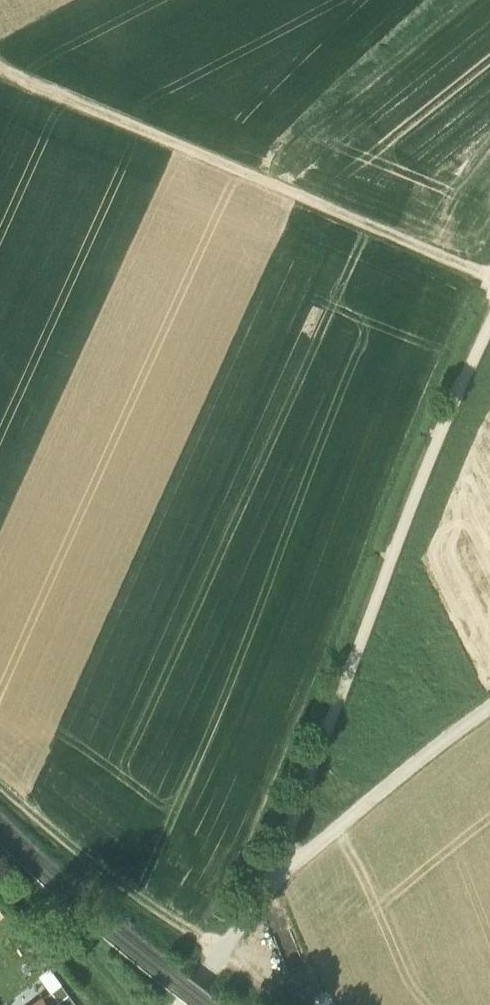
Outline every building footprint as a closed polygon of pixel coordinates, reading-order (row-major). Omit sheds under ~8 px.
[(42,1001),(45,1004),(76,1004),(62,986),(42,1001)]
